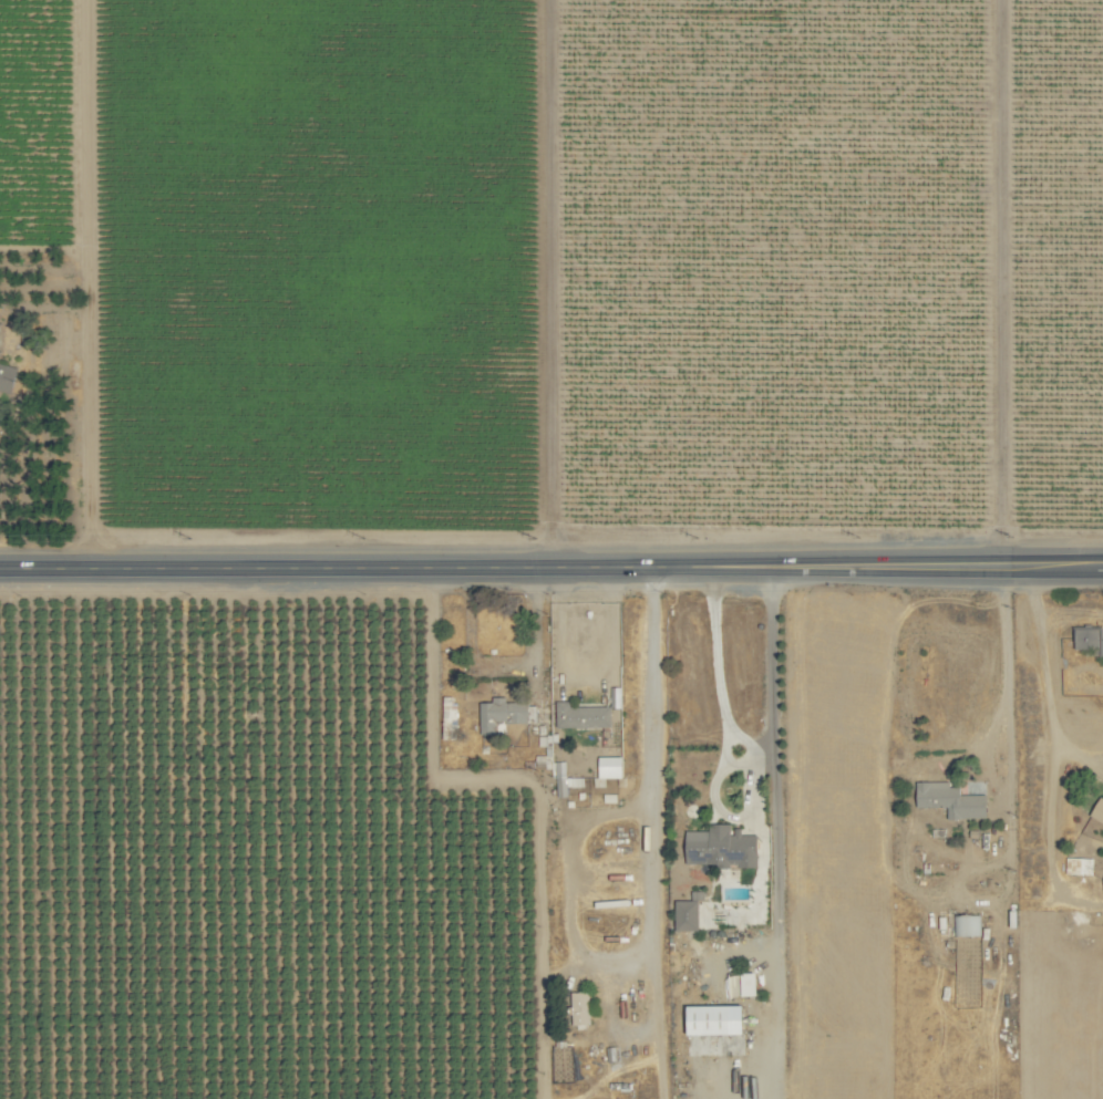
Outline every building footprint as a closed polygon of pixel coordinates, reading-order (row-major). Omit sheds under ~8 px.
[(17,367),(0,363),(0,390),(11,393),(17,367)] [(1073,628),(1073,649),(1094,648),(1094,655),(1102,655),(1102,639),(1101,639),(1100,627),(1073,628)] [(456,696),(443,696),(443,728),(455,729),(456,696)] [(480,734),(495,734),(495,721),(529,721),(529,712),(535,712),(535,702),(506,703),(506,696),(491,696),(491,701),(480,701),(480,734)] [(610,728),(610,706),(569,706),(569,701),(556,700),(556,727),(610,728)] [(621,777),(621,756),(598,756),(599,777),(621,777)] [(916,782),(916,807),(947,806),(947,818),(986,818),(986,794),(960,794),(960,786),(949,786),(949,781),(916,782)] [(1089,816),(1102,823),(1102,798),(1099,796),(1089,816)] [(757,865),(757,832),(731,832),(731,823),(708,823),(708,830),(687,830),(687,865),(757,865)] [(1092,874),(1092,857),(1065,857),(1065,873),(1092,874)] [(676,930),(698,929),(698,900),(675,900),(676,930)] [(979,935),(978,914),(952,915),(953,936),(979,935)] [(757,996),(756,973),(728,974),(728,996),(757,996)] [(588,991),(571,991),(572,1024),(589,1024),(588,991)] [(743,1033),(742,1004),(687,1006),(687,1034),(743,1033)]
